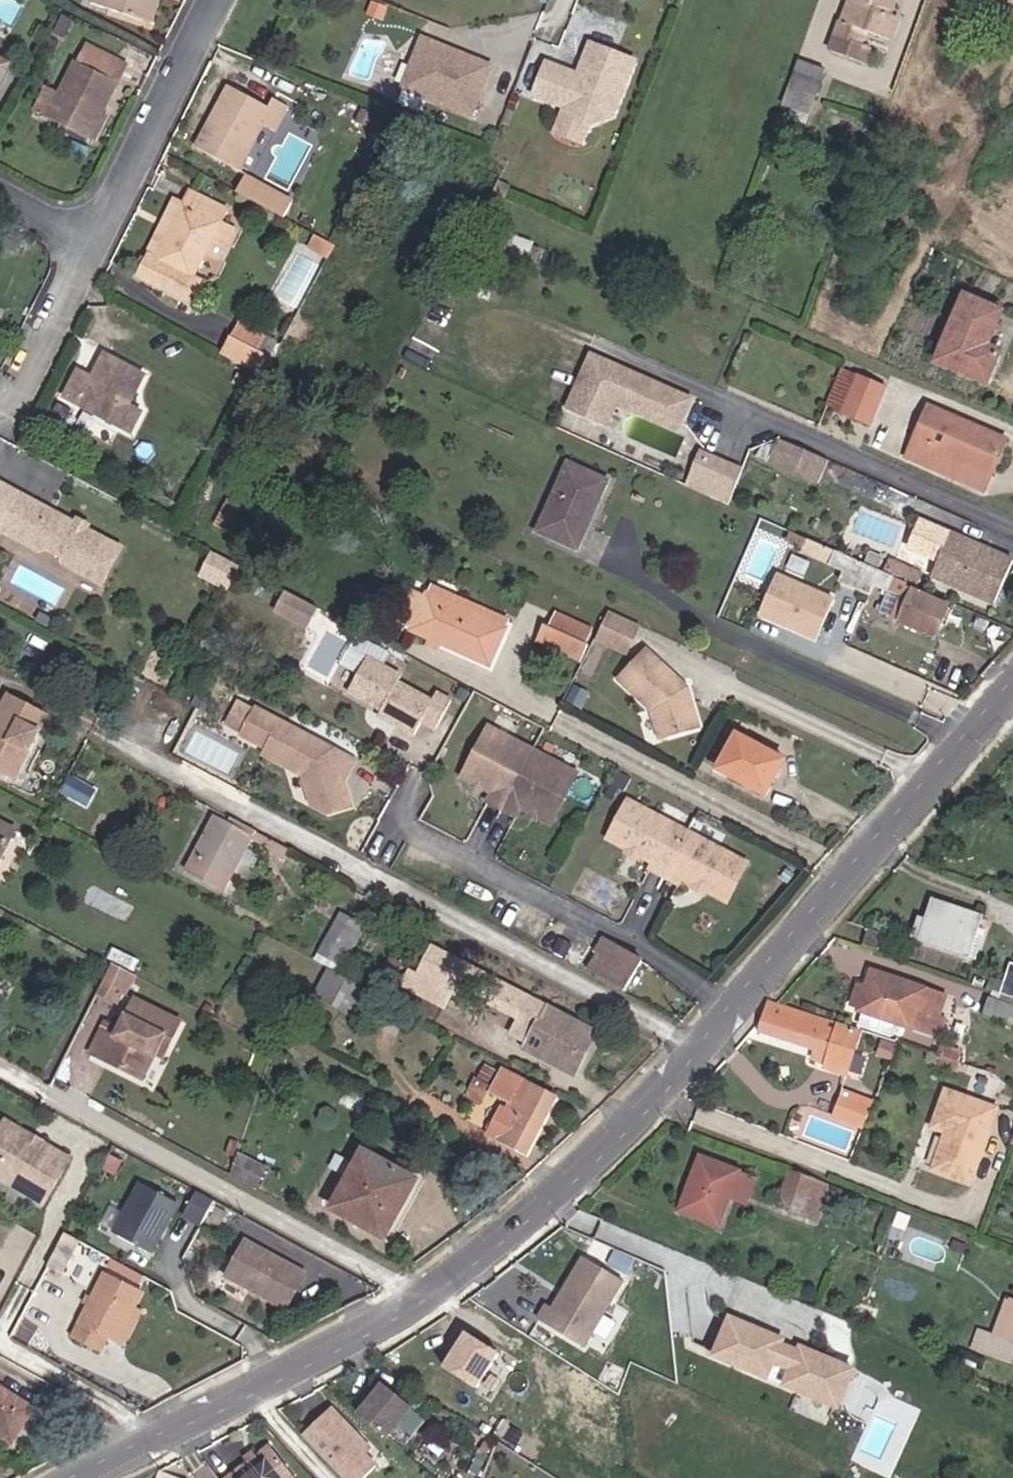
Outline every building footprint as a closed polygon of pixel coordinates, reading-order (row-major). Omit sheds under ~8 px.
[(149,0),(91,0),(90,2),(142,20),(149,0)] [(142,20),(150,22),(158,0),(149,0),(142,20)] [(389,4),(378,0),(372,0),(367,14),(383,20),(389,4)] [(892,0),(848,0),(841,22),(839,21),(834,35),(862,45),(866,31),(888,39),(896,18),(887,14),(892,0)] [(65,39),(73,22),(63,17),(55,34),(65,39)] [(452,47),(424,37),(422,41),(450,52),(452,47)] [(450,52),(422,41),(404,88),(474,115),(494,64),(452,47),(450,52)] [(549,63),(536,93),(563,104),(560,111),(587,122),(596,118),(606,94),(615,99),(631,60),(593,44),(579,79),(571,75),(570,72),(549,63)] [(97,112),(102,114),(118,83),(109,79),(118,60),(87,46),(79,64),(76,62),(60,93),(46,86),(35,111),(84,136),(97,112)] [(798,59),(788,86),(813,96),(823,69),(798,59)] [(9,66),(0,61),(0,83),(9,66)] [(268,107),(228,85),(196,146),(236,167),(260,121),(276,129),(287,107),(273,99),(268,107)] [(516,110),(521,96),(514,94),(509,107),(516,110)] [(606,94),(596,118),(609,113),(615,99),(606,94)] [(511,123),(516,110),(509,107),(504,120),(511,123)] [(579,140),(587,122),(560,111),(553,130),(579,140)] [(89,139),(102,114),(97,112),(84,136),(89,139)] [(277,194),(242,176),(234,190),(269,208),(277,194)] [(189,190),(183,203),(156,258),(150,256),(140,278),(190,302),(200,281),(190,276),(202,251),(217,222),(223,209),(189,190)] [(281,214),(289,200),(277,194),(269,208),(281,214)] [(156,258),(183,203),(174,200),(148,255),(150,256),(156,258)] [(485,209),(477,224),(489,231),(496,215),(485,209)] [(234,231),(217,222),(202,251),(220,260),(234,231)] [(314,246),(332,256),(338,245),(320,235),(314,246)] [(456,271),(465,275),(469,265),(460,261),(456,271)] [(1000,311),(963,295),(935,361),(984,383),(998,351),(985,346),(1000,311)] [(254,353),(262,337),(239,324),(225,353),(262,372),(268,360),(254,353)] [(127,405),(142,375),(104,356),(92,379),(78,371),(65,396),(129,431),(139,413),(127,405)] [(684,402),(589,362),(566,408),(600,422),(609,400),(673,427),(684,402)] [(869,421),(883,387),(841,369),(827,403),(869,421)] [(955,423),(957,418),(928,406),(926,411),(955,423)] [(941,454),(986,473),(1001,436),(957,418),(955,423),(926,411),(914,437),(943,449),(941,454)] [(979,489),(986,473),(941,454),(943,449),(914,437),(905,458),(979,489)] [(817,475),(825,457),(781,438),(772,456),(817,475)] [(708,495),(722,462),(699,452),(685,485),(708,495)] [(726,504),(740,469),(723,462),(708,496),(726,504)] [(577,549),(606,482),(567,464),(536,531),(577,549)] [(87,526),(86,528),(76,523),(77,520),(0,477),(0,527),(4,528),(41,548),(49,544),(68,553),(68,564),(103,581),(123,544),(87,526)] [(228,533),(241,507),(227,500),(215,526),(228,533)] [(77,520),(76,523),(86,528),(87,526),(90,519),(80,515),(77,520)] [(1008,563),(946,537),(929,575),(991,602),(1008,563)] [(228,588),(239,565),(213,551),(201,573),(228,588)] [(921,577),(886,562),(882,572),(906,583),(916,588),(921,577)] [(934,638),(949,606),(904,586),(906,583),(882,572),(878,571),(868,594),(883,600),(878,612),(934,638)] [(816,639),(832,600),(775,575),(758,615),(816,639)] [(311,626),(320,608),(287,591),(278,608),(311,626)] [(410,630),(432,640),(442,644),(488,664),(505,628),(426,593),(424,598),(413,593),(401,619),(412,624),(410,630)] [(597,641),(631,652),(641,621),(607,610),(597,641)] [(543,627),(536,643),(578,662),(586,646),(543,627)] [(442,644),(432,640),(428,647),(438,652),(442,644)] [(654,646),(623,677),(661,715),(667,738),(706,725),(692,683),(654,646)] [(401,674),(365,653),(347,684),(380,704),(375,713),(412,734),(421,720),(434,729),(451,699),(437,691),(431,701),(397,681),(401,674)] [(13,776),(45,714),(7,695),(0,708),(0,769),(13,776)] [(353,762),(259,711),(245,739),(262,748),(259,754),(302,780),(309,809),(327,818),(349,813),(341,785),(335,780),(339,775),(344,778),(353,762)] [(501,811),(506,800),(532,751),(484,726),(459,774),(472,782),(480,786),(490,792),(485,803),(501,811)] [(765,794),(783,760),(736,735),(717,768),(765,794)] [(532,751),(506,800),(501,811),(515,818),(522,808),(530,812),(539,816),(550,822),(576,773),(532,751)] [(480,786),(472,782),(469,787),(477,792),(480,786)] [(669,884),(695,836),(631,803),(610,843),(630,853),(637,848),(643,852),(645,860),(656,866),(653,876),(669,884)] [(539,816),(530,812),(527,818),(535,822),(539,816)] [(223,891),(250,840),(251,837),(254,832),(234,821),(232,826),(216,817),(187,871),(223,891)] [(13,830),(0,823),(0,852),(13,830)] [(289,850),(254,832),(251,837),(250,840),(264,846),(262,851),(283,862),(289,850)] [(752,866),(695,836),(669,884),(682,891),(687,882),(699,888),(706,884),(713,888),(713,896),(732,905),(752,866)] [(637,848),(630,853),(625,862),(640,871),(645,860),(643,852),(637,848)] [(706,884),(699,888),(695,898),(709,904),(713,896),(713,888),(706,884)] [(932,901),(927,913),(938,916),(942,905),(932,901)] [(938,916),(927,913),(925,920),(916,917),(910,936),(976,957),(982,939),(973,935),(979,917),(942,905),(938,916)] [(337,963),(354,932),(337,923),(320,954),(337,963)] [(864,946),(877,949),(881,934),(869,930),(864,946)] [(567,957),(574,944),(562,937),(555,950),(567,957)] [(638,963),(606,943),(590,970),(623,988),(638,963)] [(488,976),(430,946),(416,974),(411,972),(405,985),(445,1006),(452,991),(474,1003),(480,990),(488,976)] [(131,973),(113,964),(97,996),(114,1005),(131,973)] [(1012,997),(1012,966),(1010,965),(1004,982),(991,978),(987,989),(1012,997)] [(857,1011),(864,1014),(895,1024),(938,1037),(944,1019),(937,1016),(944,996),(870,971),(865,986),(859,1008),(857,1011)] [(363,991),(329,972),(317,995),(350,1014),(363,991)] [(527,997),(488,976),(480,990),(519,1010),(527,997)] [(850,1004),(859,1008),(865,986),(856,983),(850,1004)] [(591,1030),(527,997),(519,1010),(524,1013),(512,1035),(527,1043),(524,1050),(540,1058),(542,1053),(554,1059),(552,1064),(574,1075),(586,1054),(580,1051),(591,1030)] [(1012,1024),(1012,1006),(989,997),(983,1014),(1012,1024)] [(161,1045),(169,1048),(181,1024),(135,1001),(119,1031),(106,1025),(91,1054),(143,1080),(156,1054),(161,1045)] [(859,1033),(774,1008),(766,1005),(759,1035),(815,1052),(827,1056),(824,1066),(823,1070),(846,1078),(859,1033)] [(895,1024),(864,1014),(860,1026),(891,1036),(895,1024)] [(591,1030),(580,1051),(586,1054),(596,1033),(591,1030)] [(895,1058),(900,1046),(895,1044),(890,1056),(895,1058)] [(164,1059),(169,1048),(161,1045),(156,1054),(164,1059)] [(938,1058),(959,1065),(963,1053),(942,1046),(938,1058)] [(812,1061),(824,1066),(827,1056),(815,1052),(812,1061)] [(956,1073),(959,1065),(938,1058),(936,1066),(956,1073)] [(526,1154),(554,1099),(502,1072),(492,1094),(509,1103),(506,1109),(503,1107),(489,1135),(526,1154)] [(947,1092),(935,1129),(946,1133),(935,1170),(971,1183),(997,1110),(947,1092)] [(832,1116),(863,1128),(872,1106),(840,1093),(832,1116)] [(6,1123),(0,1132),(0,1179),(45,1206),(71,1162),(43,1145),(37,1146),(32,1143),(31,1138),(6,1123)] [(228,1155),(236,1158),(238,1151),(240,1145),(233,1141),(228,1155)] [(236,1158),(230,1174),(256,1189),(268,1168),(238,1151),(236,1158)] [(387,1234),(415,1180),(364,1153),(349,1180),(354,1183),(338,1214),(355,1223),(358,1218),(387,1234)] [(112,1156),(105,1170),(116,1175),(122,1162),(112,1156)] [(699,1160),(680,1213),(719,1227),(729,1198),(747,1204),(756,1181),(699,1160)] [(816,1182),(790,1172),(777,1207),(816,1221),(825,1197),(812,1192),(816,1182)] [(827,1198),(831,1187),(816,1182),(812,1192),(825,1197),(827,1198)] [(150,1252),(177,1203),(140,1183),(113,1233),(150,1252)] [(201,1224),(214,1200),(196,1190),(183,1215),(201,1224)] [(65,1235),(49,1266),(64,1274),(80,1243),(65,1235)] [(306,1272),(244,1239),(225,1275),(286,1308),(306,1272)] [(576,1251),(541,1323),(588,1347),(624,1275),(576,1251)] [(106,1268),(144,1286),(149,1275),(111,1257),(106,1268)] [(133,1310),(142,1294),(105,1275),(74,1338),(101,1352),(109,1337),(117,1342),(133,1310)] [(123,1345),(140,1313),(133,1310),(117,1342),(123,1345)] [(838,1406),(855,1362),(725,1313),(708,1357),(838,1406)] [(1003,1340),(982,1332),(977,1349),(1012,1361),(1012,1314),(1003,1340)] [(461,1327),(438,1364),(474,1386),(496,1349),(461,1327)] [(34,1410),(0,1388),(0,1436),(12,1444),(34,1410)] [(380,1444),(407,1416),(380,1392),(354,1420),(380,1444)] [(300,1440),(335,1477),(364,1477),(375,1469),(356,1448),(354,1441),(329,1413),(300,1440)] [(267,1451),(230,1477),(287,1477),(267,1451)]
